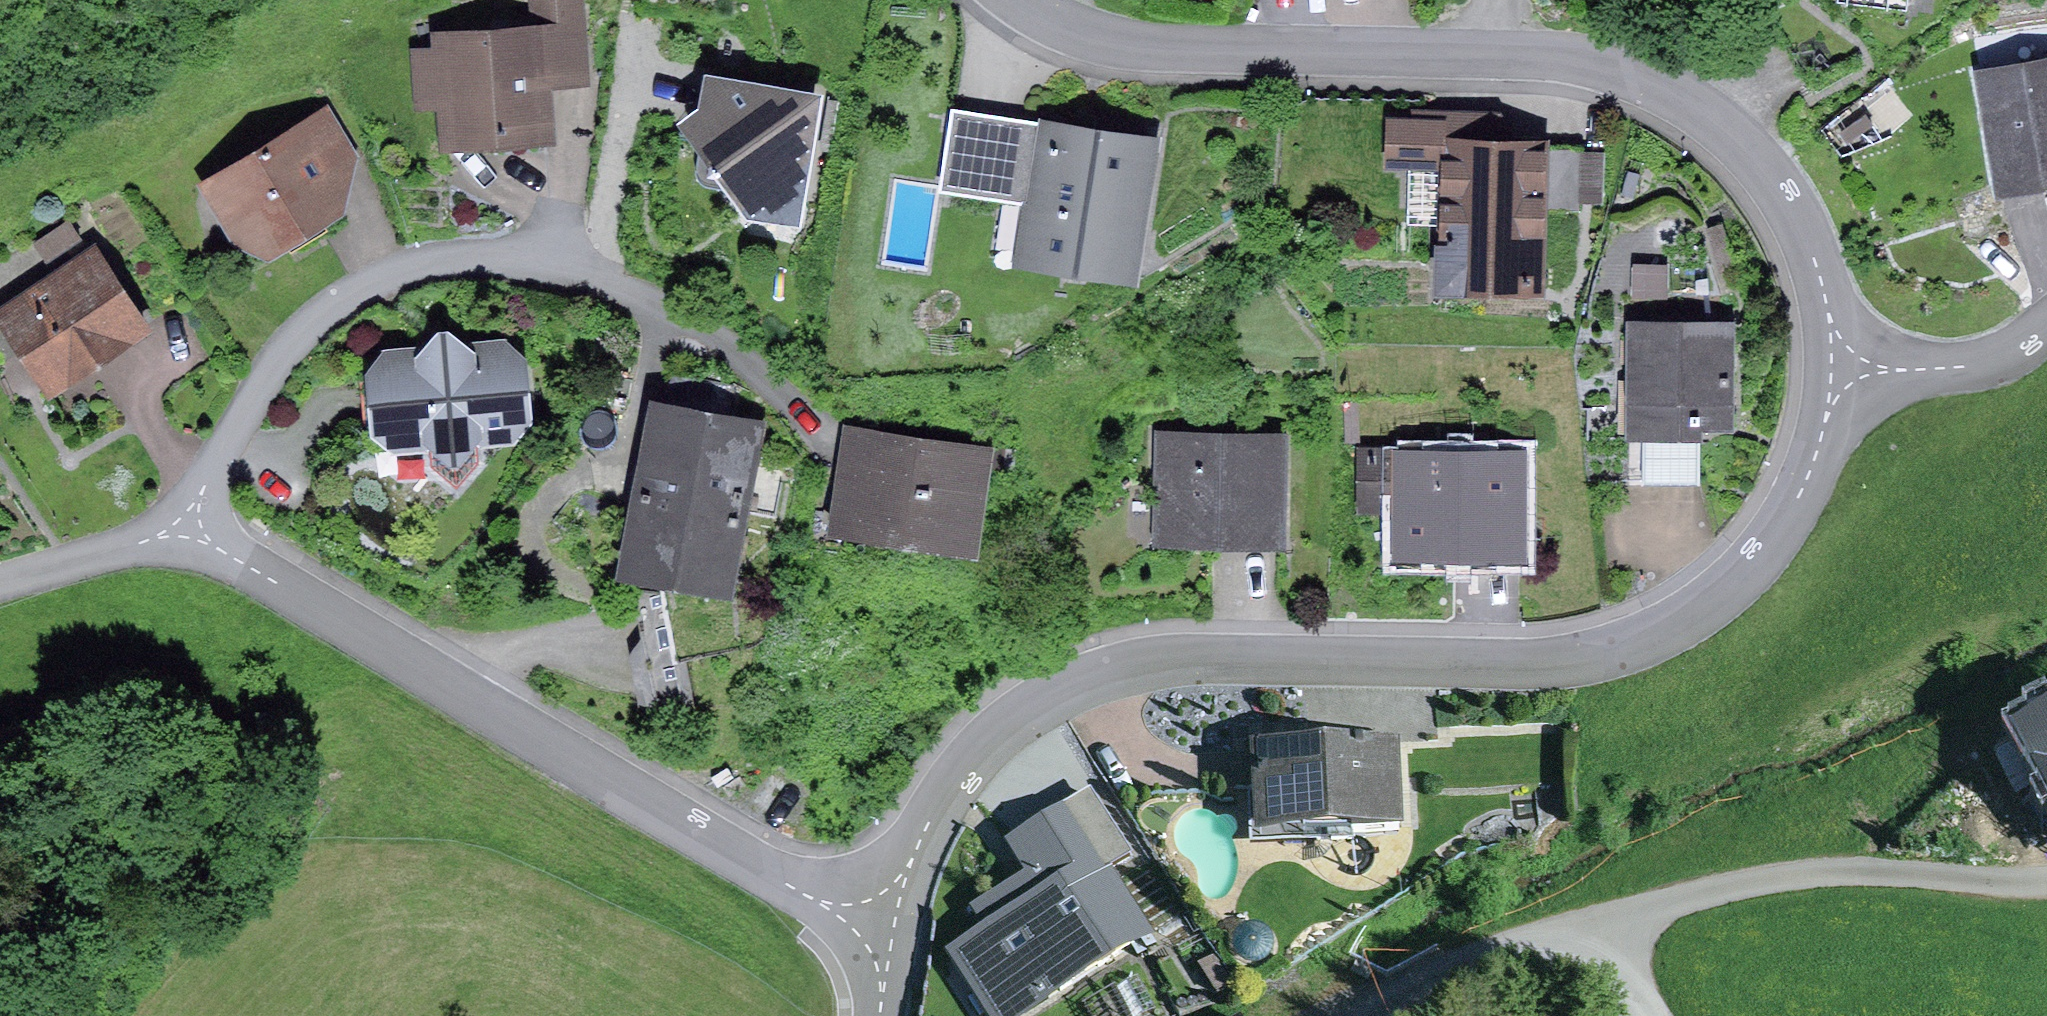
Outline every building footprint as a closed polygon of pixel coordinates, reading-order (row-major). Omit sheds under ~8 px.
[(411,49),(415,109),(439,107),(441,150),(555,143),(552,89),(590,87),(585,0),(528,0),(530,24),(432,29),(433,48),(411,49)] [(1976,69),(1998,196),(2046,187),(2046,56),(1976,69)] [(823,92),(704,73),(699,107),(679,121),(700,151),(697,171),(696,176),(698,181),(702,184),(707,187),(725,188),(748,219),(799,225),(823,92)] [(329,103),(196,182),(233,244),(271,261),(345,213),(358,156),(329,103)] [(1027,204),(1040,122),(953,108),(940,191),(1027,204)] [(1411,117),(1390,116),(1388,164),(1444,165),(1441,289),(1545,291),(1547,207),(1548,150),(1549,138),(1504,137),(1505,111),(1411,108),(1411,117)] [(1866,113),(1840,132),(1847,142),(1873,123),(1866,113)] [(1158,136),(1040,117),(1040,122),(1027,204),(1018,264),(1135,282),(1158,136)] [(1581,151),(1548,150),(1547,207),(1580,207),(1580,203),(1581,151)] [(1605,151),(1581,151),(1580,203),(1604,203),(1605,151)] [(1630,171),(1623,194),(1633,197),(1641,174),(1630,171)] [(69,219),(34,242),(49,265),(84,243),(69,219)] [(1723,223),(1706,228),(1720,273),(1737,268),(1723,223)] [(0,308),(0,323),(49,397),(152,329),(96,244),(0,308)] [(1669,264),(1633,263),(1633,297),(1669,298),(1669,264)] [(1736,321),(1628,320),(1626,438),(1643,438),(1699,439),(1700,429),(1734,429),(1736,321)] [(421,345),(383,348),(366,372),(369,436),(393,454),(429,453),(430,472),(459,498),(488,464),(487,444),(515,443),(534,421),(527,357),(507,338),(466,342),(450,329),(438,329),(421,345)] [(767,420),(650,398),(617,575),(734,597),(767,420)] [(993,445),(843,423),(827,535),(977,557),(993,445)] [(1289,435),(1156,431),(1153,544),(1286,547),(1289,435)] [(1699,439),(1643,438),(1643,482),(1699,483),(1699,439)] [(1017,449),(997,448),(996,468),(1015,470),(1017,449)] [(1525,449),(1360,448),(1360,512),(1396,512),(1396,554),(1524,556),(1525,449)] [(2009,743),(2046,811),(2046,722),(2009,743)] [(1401,745),(1249,751),(1252,842),(1404,836),(1401,745)] [(943,954),(982,1015),(1042,1015),(1157,944),(1069,805),(1006,845),(1026,876),(970,912),(981,930),(943,954)] [(1269,930),(1263,926),(1257,923),(1250,923),(1243,926),(1237,930),(1234,936),(1232,942),(1233,949),(1235,955),(1240,960),(1246,964),(1252,965),(1259,964),(1265,961),(1270,956),(1273,950),(1274,943),(1272,936),(1269,930)]
